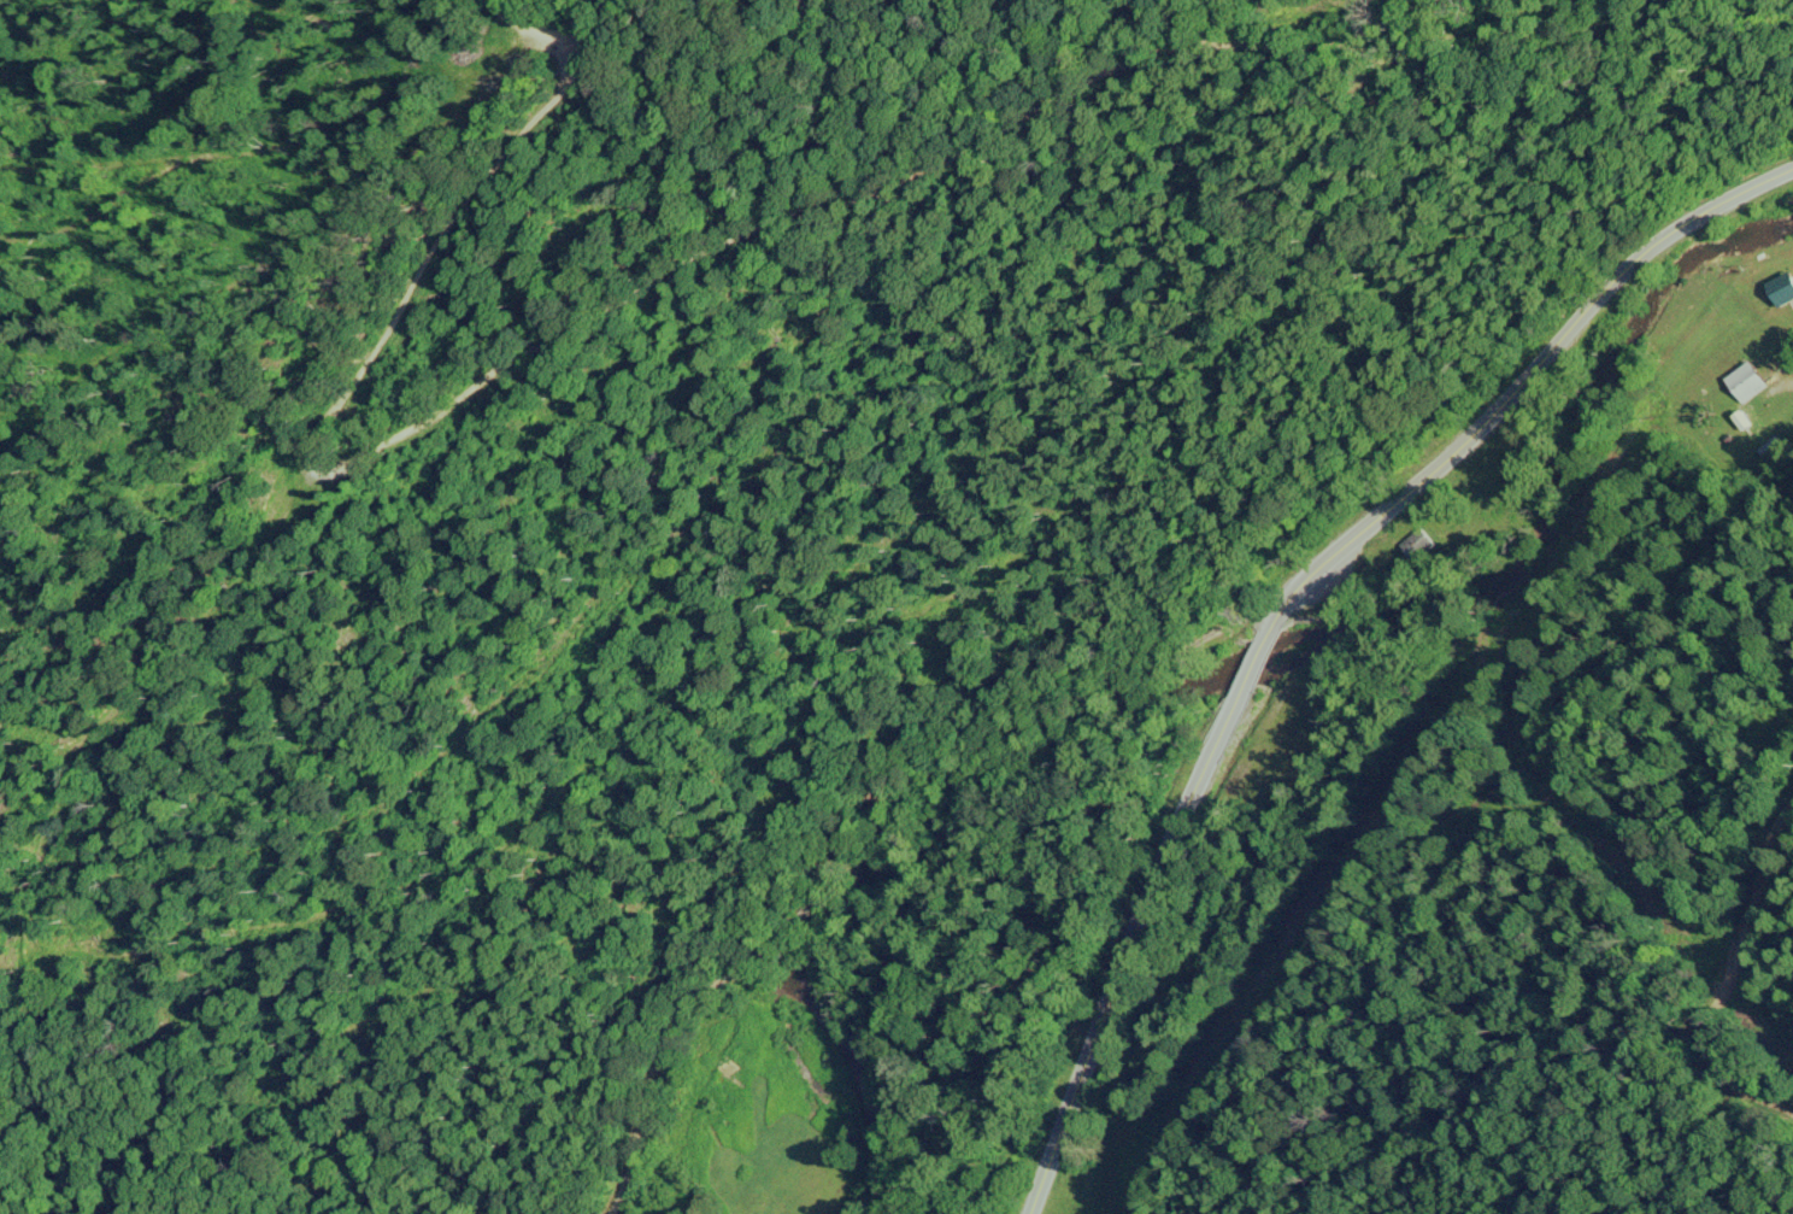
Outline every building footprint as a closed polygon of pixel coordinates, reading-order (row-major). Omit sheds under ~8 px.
[(1440,540),(1423,524),(1405,543),(1422,559),(1440,540)]
